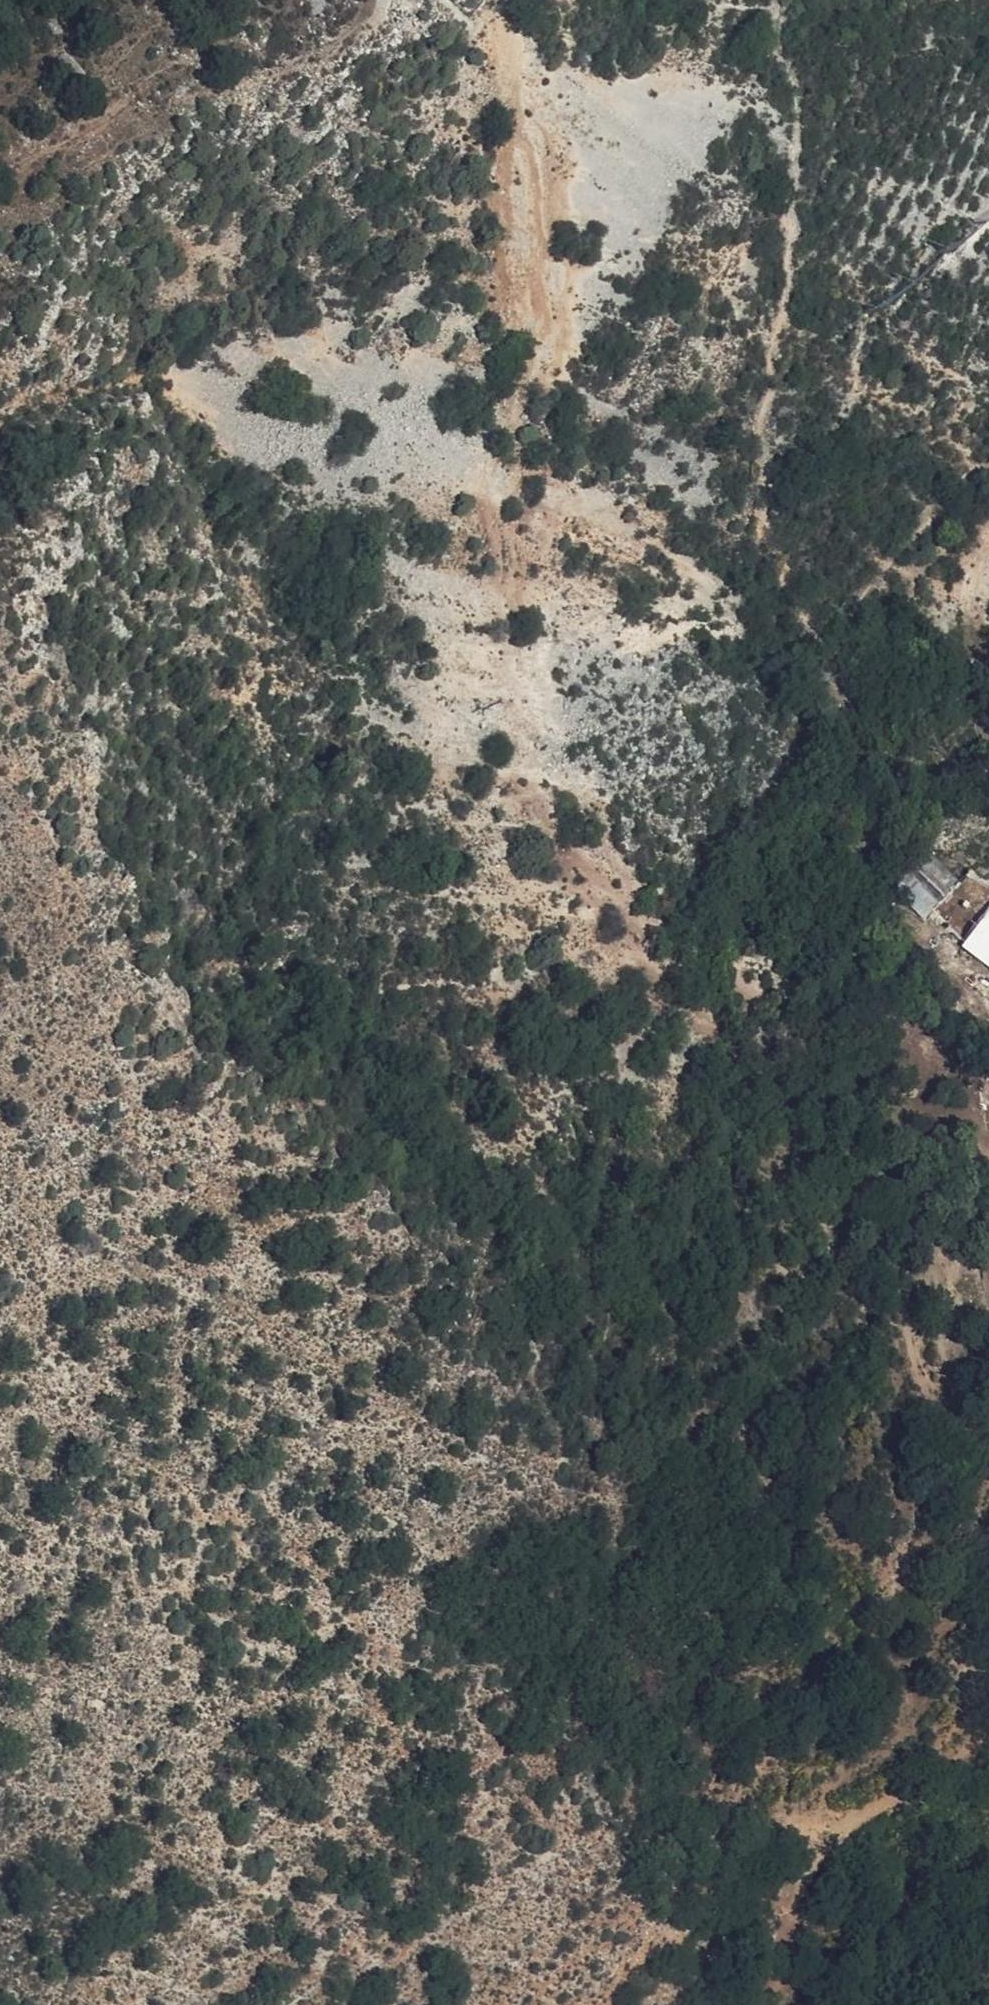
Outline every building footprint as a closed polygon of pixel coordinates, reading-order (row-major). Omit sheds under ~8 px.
[(891,876),(925,911),(938,898),(964,874),(927,838),(891,876)] [(965,945),(988,966),(988,913),(965,945)]
